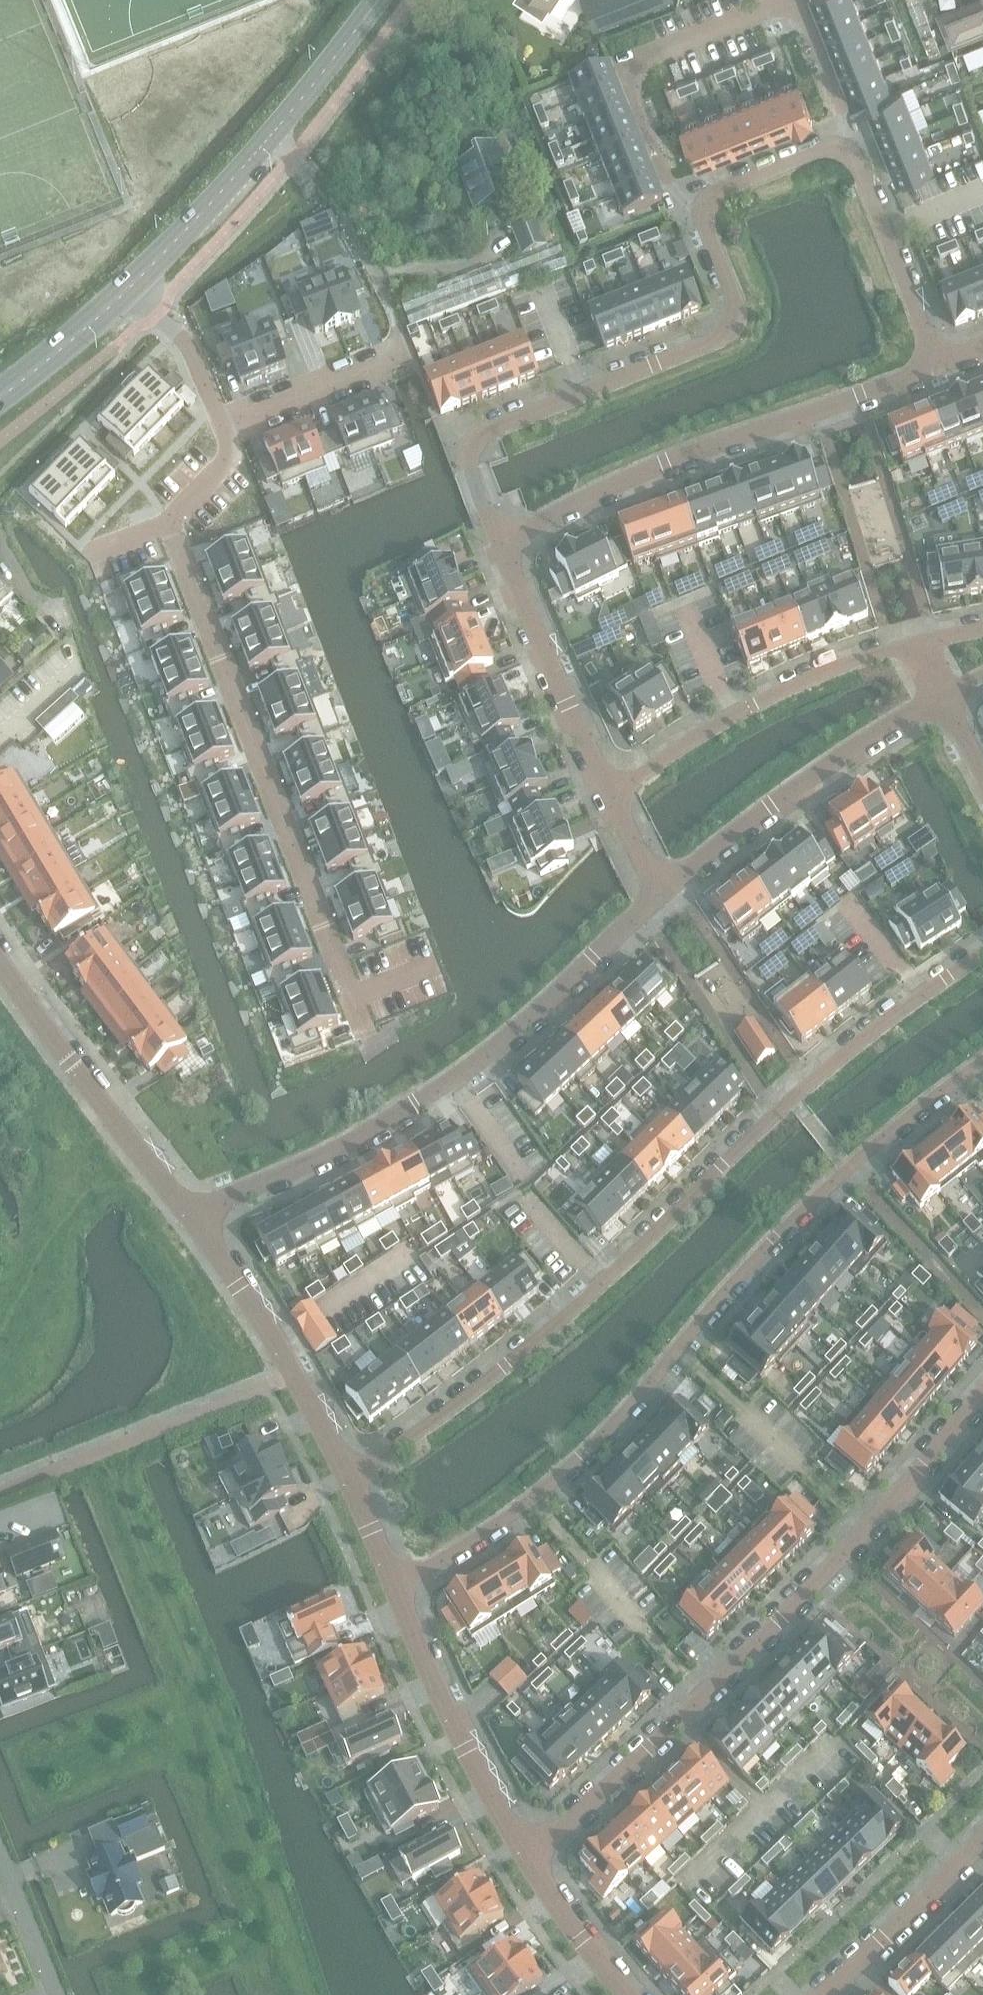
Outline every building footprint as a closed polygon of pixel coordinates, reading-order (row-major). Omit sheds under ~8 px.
[(555,0),(515,0),(543,18),(555,0)] [(673,0),(582,0),(594,30),(673,0)] [(818,12),(850,0),(813,0),(818,12)] [(854,0),(850,0),(818,12),(825,32),(861,17),(854,0)] [(921,0),(920,0),(910,4),(918,24),(929,20),(921,0)] [(934,5),(939,18),(982,0),(946,0),(934,5)] [(949,46),(982,33),(982,8),(941,24),(949,46)] [(897,25),(893,16),(885,19),(889,29),(897,25)] [(868,36),(861,17),(825,32),(833,51),(868,36)] [(934,32),(929,20),(918,24),(923,37),(934,32)] [(901,35),(897,25),(889,29),(892,38),(901,35)] [(939,46),(934,32),(923,37),(928,51),(931,57),(942,52),(939,46)] [(876,56),(868,36),(833,51),(841,70),(876,56)] [(775,56),(771,48),(762,51),(765,60),(775,56)] [(765,60),(762,51),(752,55),(756,64),(765,60)] [(912,63),(908,54),(900,57),(904,67),(912,63)] [(884,75),(876,56),(841,70),(848,89),(884,75)] [(954,58),(945,61),(949,70),(957,67),(954,58)] [(737,71),(733,63),(724,67),(727,75),(737,71)] [(616,87),(609,67),(570,83),(578,103),(616,87)] [(727,75),(724,67),(714,70),(718,79),(727,75)] [(961,77),(957,67),(949,70),(952,80),(961,77)] [(891,93),(884,75),(848,89),(856,109),(861,107),(867,104),(867,103),(891,94),(891,93)] [(699,87),(696,78),(686,82),(689,90),(699,87)] [(689,90),(686,82),(676,85),(677,86),(680,94),(689,90)] [(797,82),(777,90),(792,128),(812,120),(797,82)] [(624,106),(616,87),(578,103),(586,122),(624,106)] [(909,108),(902,89),(902,88),(891,93),(891,94),(867,103),(867,104),(874,122),(909,108)] [(792,128),(777,90),(758,97),(773,135),(792,128)] [(773,135),(758,97),(739,105),(754,143),(773,135)] [(965,108),(962,99),(953,102),(956,111),(965,108)] [(754,143),(739,105),(720,112),(735,151),(754,143)] [(546,115),(542,106),(533,109),(537,119),(546,115)] [(632,125),(624,106),(586,122),(593,140),(632,125)] [(917,127),(909,108),(874,122),(882,141),(917,127)] [(968,118),(965,108),(956,111),(960,121),(968,118)] [(735,151),(720,112),(701,120),(716,158),(735,151)] [(550,125),(546,115),(537,119),(541,128),(550,125)] [(716,158),(701,120),(681,128),(697,166),(716,158)] [(509,121),(502,124),(507,137),(515,134),(509,121)] [(601,159),(639,144),(632,125),(593,140),(601,159)] [(925,146),(917,127),(882,141),(889,160),(925,146)] [(975,138),(972,128),(963,131),(966,141),(975,138)] [(514,196),(494,144),(472,153),(475,159),(460,164),(478,211),(514,196)] [(557,144),(548,147),(552,157),(561,153),(557,144)] [(647,163),(639,144),(601,159),(609,178),(647,163)] [(933,166),(925,146),(889,160),(897,180),(933,166)] [(565,163),(561,153),(552,157),(556,166),(565,163)] [(616,197),(654,182),(647,163),(609,178),(616,197)] [(576,191),(572,182),(563,185),(567,195),(576,191)] [(662,202),(654,182),(616,197),(624,217),(662,202)] [(580,201),(576,191),(567,195),(571,204),(580,201)] [(369,215),(362,202),(350,208),(357,221),(369,215)] [(546,246),(533,214),(510,224),(523,255),(546,246)] [(661,240),(657,231),(648,235),(651,243),(661,240)] [(580,246),(588,242),(584,232),(576,236),(580,246)] [(975,235),(978,244),(982,242),(982,232),(975,235)] [(651,243),(648,235),(638,239),(642,247),(651,243)] [(410,326),(567,266),(558,243),(401,304),(410,326)] [(959,251),(956,243),(946,247),(950,255),(959,251)] [(950,255),(946,247),(937,250),(940,259),(950,255)] [(625,260),(622,252),(621,252),(612,256),(615,264),(625,260)] [(612,256),(602,259),(606,268),(615,264),(612,256)] [(597,272),(593,263),(584,267),(587,276),(597,272)] [(340,268),(318,277),(339,328),(351,322),(351,320),(360,316),(352,297),(364,293),(356,272),(344,277),(340,268)] [(686,273),(666,281),(681,319),(701,311),(686,273)] [(980,276),(961,284),(975,319),(982,316),(982,283),(980,276)] [(300,295),(288,299),(296,320),(308,315),(316,334),(325,330),(326,333),(339,328),(318,277),(296,286),(300,295)] [(681,319),(666,281),(647,289),(662,327),(681,319)] [(975,319),(961,284),(941,292),(942,292),(956,327),(975,319)] [(662,327),(647,289),(628,296),(644,334),(662,327)] [(644,334),(628,296),(609,304),(625,342),(644,334)] [(499,310),(496,302),(486,306),(490,314),(499,310)] [(625,342),(609,304),(589,312),(605,350),(625,342)] [(490,314),(486,306),(477,309),(480,318),(490,314)] [(462,326),(458,317),(449,321),(452,329),(462,326)] [(452,329),(449,321),(439,325),(443,333),(452,329)] [(248,333),(247,334),(263,376),(286,367),(278,348),(290,343),(282,322),(260,331),(260,328),(248,333)] [(225,345),(214,349),(222,370),(234,365),(241,384),(247,382),(248,385),(262,379),(261,377),(263,376),(247,334),(248,333),(244,324),(221,334),(225,345)] [(420,334),(417,326),(407,330),(411,338),(420,334)] [(523,338),(503,346),(518,385),(538,377),(523,338)] [(518,385),(503,346),(484,354),(499,392),(518,385)] [(499,392),(484,354),(465,362),(480,400),(499,392)] [(480,400),(465,362),(446,369),(461,407),(480,400)] [(461,407),(446,369),(426,377),(441,415),(461,407)] [(132,384),(129,387),(131,389),(130,390),(167,426),(184,409),(173,398),(162,388),(146,373),(136,384),(135,383),(133,385),(134,386),(132,384)] [(173,376),(162,388),(173,398),(184,386),(173,376)] [(968,392),(982,430),(982,386),(968,392)] [(186,389),(177,397),(189,409),(197,400),(186,389)] [(124,396),(114,406),(151,442),(167,426),(130,390),(126,394),(125,393),(124,395),(124,396)] [(968,392),(948,400),(965,443),(982,436),(982,430),(968,392)] [(965,443),(948,400),(929,408),(946,451),(965,443)] [(378,401),(356,409),(373,453),(395,444),(391,435),(403,430),(394,408),(382,413),(378,401)] [(114,406),(97,424),(113,439),(119,445),(126,451),(132,458),(134,460),(151,442),(114,406)] [(946,451),(929,408),(910,415),(927,458),(946,451)] [(338,431),(327,435),(335,457),(347,452),(351,462),(373,453),(356,409),(333,418),(338,431)] [(927,458),(910,415),(888,424),(893,437),(886,439),(892,456),(899,454),(905,467),(927,458)] [(310,428),(288,436),(305,480),(327,471),(324,462),(335,457),(327,435),(315,440),(310,428)] [(271,458),(259,462),(267,484),(279,479),(283,489),(305,480),(288,436),(266,445),(271,458)] [(113,439),(106,446),(112,452),(119,445),(113,439)] [(78,444),(62,461),(99,497),(115,480),(113,478),(106,471),(100,465),(93,459),(78,444)] [(119,445),(112,452),(119,458),(126,451),(119,445)] [(100,451),(93,459),(100,465),(107,458),(100,451)] [(126,451),(119,458),(125,465),(132,458),(126,451)] [(809,465),(805,455),(783,463),(800,511),(823,503),(819,494),(831,490),(820,461),(809,465)] [(107,458),(100,465),(106,471),(113,464),(107,458)] [(50,473),(46,478),(83,513),(99,497),(62,461),(50,473)] [(800,511),(783,463),(763,470),(780,518),(800,511)] [(113,464),(106,471),(113,478),(120,471),(113,464)] [(780,518),(763,470),(742,478),(758,521),(757,521),(759,526),(780,518)] [(42,482),(29,495),(66,531),(83,513),(46,478),(45,479),(42,477),(40,480),(42,482)] [(982,488),(978,477),(966,482),(970,493),(982,488)] [(758,521),(742,478),(722,485),(738,528),(757,521),(758,521)] [(738,528),(722,485),(702,493),(717,536),(718,536),(738,528)] [(958,498),(953,487),(940,492),(945,503),(958,498)] [(945,503),(940,492),(928,497),(932,508),(945,503)] [(717,536),(702,493),(681,500),(699,548),(720,540),(718,536),(717,536)] [(699,548),(681,500),(661,507),(678,555),(699,548)] [(968,513),(963,502),(950,507),(955,518),(968,513)] [(678,555),(661,507),(641,515),(656,558),(657,563),(678,555)] [(955,518),(950,507),(938,512),(942,524),(955,518)] [(656,558),(641,515),(619,523),(634,566),(656,558)] [(825,537),(820,526),(807,531),(812,542),(825,537)] [(227,551),(207,559),(216,582),(255,567),(246,546),(251,544),(246,531),(223,540),(227,551)] [(812,542),(807,531),(795,536),(799,547),(812,542)] [(604,546),(599,537),(577,547),(598,588),(599,588),(619,578),(617,573),(628,568),(614,541),(604,546)] [(785,553),(780,542),(767,548),(772,559),(785,553)] [(437,553),(433,543),(425,548),(428,556),(437,553)] [(826,543),(813,548),(818,559),(831,554),(826,543)] [(980,543),(959,546),(967,596),(982,594),(982,558),(980,543)] [(967,596),(959,546),(936,550),(938,560),(926,562),(931,591),(942,589),(944,600),(967,596)] [(598,588),(577,547),(556,558),(561,567),(550,573),(563,600),(574,594),(579,603),(601,592),(599,588),(598,588)] [(772,559),(767,548),(755,553),(759,564),(772,559)] [(818,559),(813,548),(801,553),(805,564),(818,559)] [(460,581),(452,560),(441,564),(437,553),(428,556),(409,564),(413,575),(404,579),(413,600),(460,581)] [(745,570),(740,559),(727,564),(732,575),(745,570)] [(792,570),(787,559),(775,564),(780,575),(792,570)] [(732,575),(727,564),(715,570),(719,581),(732,575)] [(780,575),(775,564),(763,569),(767,580),(780,575)] [(255,567),(216,582),(225,606),(245,598),(249,608),(272,599),(268,589),(264,591),(255,567)] [(140,572),(117,582),(122,594),(126,593),(135,614),(173,599),(165,576),(144,584),(140,572)] [(754,586),(750,575),(737,580),(742,591),(754,586)] [(831,583),(829,583),(846,626),(868,617),(863,605),(867,603),(861,588),(856,589),(851,575),(831,583)] [(705,587),(700,576),(688,581),(692,592),(705,587)] [(0,579),(0,609),(15,596),(0,579)] [(846,626),(829,583),(827,579),(808,587),(827,634),(846,626)] [(742,591),(737,580),(724,585),(729,596),(742,591)] [(462,616),(458,606),(468,602),(460,581),(413,600),(421,621),(430,617),(434,627),(462,616)] [(692,592),(688,581),(675,586),(679,597),(692,592)] [(827,634),(808,587),(787,595),(789,600),(790,599),(808,642),(827,634)] [(646,598),(650,609),(663,604),(659,593),(646,598)] [(173,599),(135,614),(144,638),(140,640),(144,649),(166,640),(163,630),(183,623),(173,599)] [(253,618),(233,626),(242,649),(281,634),(273,613),(277,611),(272,599),(249,608),(253,618)] [(808,642),(790,599),(789,600),(771,607),(789,650),(808,642)] [(789,650),(771,607),(752,615),(769,658),(789,650)] [(624,613),(612,619),(616,630),(629,624),(624,613)] [(769,658),(752,615),(730,624),(747,667),(769,658)] [(485,643),(476,622),(466,627),(462,616),(434,627),(438,638),(429,641),(438,662),(485,643)] [(616,630),(612,619),(599,624),(603,635),(616,630)] [(617,630),(615,631),(606,635),(610,646),(623,641),(618,630),(617,630)] [(281,634),(242,649),(251,673),(271,665),(275,675),(298,666),(295,657),(290,658),(281,634)] [(610,646),(606,635),(593,640),(598,651),(610,646)] [(166,640),(144,649),(148,661),(153,659),(161,681),(199,666),(191,643),(170,651),(166,640)] [(487,679),(483,668),(493,664),(485,643),(438,662),(446,683),(455,680),(459,691),(487,679)] [(24,665),(34,655),(26,646),(16,656),(24,665)] [(199,666),(161,681),(170,705),(166,707),(169,716),(193,707),(189,697),(209,690),(199,666)] [(279,686),(259,693),(268,716),(307,701),(299,680),(303,678),(298,666),(275,675),(279,686)] [(652,672),(650,668),(630,680),(630,681),(654,720),(674,707),(668,698),(679,691),(663,666),(652,672)] [(10,680),(0,669),(0,689),(10,680)] [(654,720),(630,681),(630,680),(627,676),(607,689),(612,697),(602,704),(618,729),(628,723),(634,732),(654,720)] [(511,705),(502,685),(492,689),(487,679),(459,691),(464,701),(455,705),(464,726),(511,705)] [(434,698),(440,696),(438,689),(432,691),(434,698)] [(71,691),(66,697),(74,706),(79,700),(71,691)] [(66,697),(60,702),(68,711),(74,706),(66,697)] [(307,701),(268,716),(277,740),(298,732),(302,742),(325,733),(321,724),(316,725),(307,701)] [(60,702),(54,707),(62,716),(68,711),(60,702)] [(514,740),(510,730),(520,726),(511,705),(464,726),(473,746),(482,742),(486,753),(514,740)] [(54,707),(48,713),(56,722),(62,716),(54,707)] [(193,707),(169,716),(174,729),(179,727),(187,748),(226,733),(217,710),(197,718),(193,707)] [(48,713),(42,718),(50,727),(56,722),(48,713)] [(42,718),(36,723),(44,732),(50,727),(42,718)] [(226,733),(187,748),(197,772),(192,774),(195,783),(219,774),(215,765),(235,757),(226,733)] [(306,753),(285,761),(294,784),(333,769),(325,747),(329,745),(325,733),(302,742),(306,753)] [(538,767),(529,746),(519,751),(514,740),(486,753),(491,763),(482,767),(491,787),(538,767)] [(541,802),(537,792),(547,788),(538,767),(491,787),(500,808),(509,804),(514,814),(541,802)] [(333,769),(294,784),(304,807),(324,799),(328,809),(351,800),(347,791),(343,792),(333,769)] [(30,793),(18,772),(7,779),(2,770),(0,771),(0,810),(30,793)] [(219,774),(195,783),(200,796),(205,794),(213,815),(252,800),(243,777),(223,785),(219,774)] [(902,814),(885,789),(875,796),(869,787),(849,800),(875,838),(894,825),(892,821),(902,814)] [(0,810),(0,837),(41,812),(30,793),(0,810)] [(252,800),(213,815),(222,840),(218,841),(222,850),(245,841),(241,831),(261,824),(252,800)] [(332,820),(312,828),(321,851),(359,836),(351,814),(355,812),(351,800),(328,809),(332,820)] [(875,838),(849,800),(829,813),(835,822),(825,829),(842,854),(852,847),(855,851),(875,838)] [(565,829),(556,808),(546,812),(541,802),(514,814),(518,824),(509,828),(518,849),(565,829)] [(0,837),(0,843),(9,858),(53,832),(41,812),(0,837)] [(569,865),(564,854),(574,849),(565,829),(518,849),(527,870),(536,866),(541,877),(569,865)] [(53,832),(9,858),(20,878),(65,852),(53,832)] [(835,860),(817,836),(807,843),(800,835),(781,849),(810,886),(829,871),(826,867),(835,860)] [(359,836),(321,851),(330,874),(350,867),(354,876),(377,867),(373,858),(369,860),(359,836)] [(245,841),(222,850),(227,863),(231,861),(239,882),(278,867),(269,844),(249,851),(245,841)] [(904,857),(897,847),(886,855),(893,865),(904,857)] [(810,886),(781,849),(764,863),(793,899),(810,886)] [(65,852),(20,878),(32,897),(76,871),(65,852)] [(893,865),(886,855),(875,863),(881,873),(893,865)] [(793,899),(764,863),(747,876),(776,912),(792,900),(793,899)] [(915,873),(908,863),(897,870),(903,880),(915,873)] [(278,867),(239,882),(249,906),(244,908),(248,918),(271,909),(267,899),(287,891),(278,867)] [(358,887),(338,895),(347,918),(385,903),(377,881),(382,880),(377,867),(354,876),(358,887)] [(903,880),(897,870),(885,878),(892,888),(903,880)] [(76,871),(32,897),(38,908),(36,909),(42,918),(88,891),(76,871)] [(776,912),(747,876),(730,889),(759,926),(760,925),(776,912)] [(966,911),(949,886),(939,892),(937,888),(917,900),(917,901),(941,940),(961,927),(955,918),(966,911)] [(759,926),(730,889),(712,904),(720,914),(714,919),(725,934),(731,929),(743,944),(763,929),(760,925),(759,926)] [(88,891),(42,918),(47,928),(49,926),(56,938),(60,935),(71,929),(81,923),(100,911),(88,891)] [(829,910),(840,902),(833,892),(822,901),(829,910)] [(917,901),(917,900),(915,896),(894,910),(899,918),(889,924),(905,950),(915,943),(921,953),(941,940),(917,901)] [(385,903),(347,918),(356,942),(376,934),(380,945),(404,936),(399,925),(395,926),(385,903)] [(823,915),(816,906),(805,914),(812,924),(823,915)] [(271,909),(248,918),(253,930),(257,928),(266,949),(304,934),(295,911),(275,919),(271,909)] [(100,911),(81,923),(85,930),(100,921),(101,923),(106,920),(100,911)] [(812,924),(805,914),(794,923),(801,932),(812,924)] [(81,923),(71,929),(75,936),(85,930),(81,923)] [(99,928),(89,935),(94,942),(103,934),(99,928)] [(71,929),(60,935),(64,942),(75,936),(71,929)] [(74,956),(68,961),(75,972),(73,973),(80,982),(123,949),(109,930),(103,934),(94,942),(84,949),(74,956)] [(821,940),(813,930),(802,939),(810,948),(821,940)] [(789,942),(782,932),(771,941),(778,950),(789,942)] [(304,934),(266,949),(275,973),(270,975),(274,985),(297,976),(294,966),(313,958),(304,934)] [(89,935),(79,942),(84,949),(94,942),(89,935)] [(810,948),(802,939),(791,947),(799,957),(810,948)] [(778,950),(771,941),(760,950),(767,959),(778,950)] [(79,942),(69,950),(74,956),(84,949),(79,942)] [(123,949),(80,982),(86,990),(88,989),(95,998),(137,968),(123,949)] [(872,989),(844,953),(824,968),(827,972),(828,971),(853,1004),(872,989)] [(788,965),(781,956),(770,964),(778,974),(788,965)] [(650,973),(642,964),(625,980),(651,1008),(677,984),(659,965),(650,973)] [(778,974),(770,964),(759,972),(767,982),(778,974)] [(137,968),(95,998),(109,1017),(145,989),(146,990),(151,987),(137,968)] [(828,971),(827,972),(813,983),(812,984),(837,1017),(853,1004),(828,971)] [(297,976),(274,985),(279,997),(283,995),(292,1016),(331,1001),(322,978),(302,986),(297,976)] [(812,984),(813,983),(807,976),(789,990),(792,993),(793,993),(821,1029),(837,1017),(812,984)] [(651,1008),(625,980),(610,994),(636,1022),(651,1008)] [(145,989),(109,1017),(123,1035),(159,1008),(159,1007),(146,990),(145,989)] [(793,993),(792,993),(774,1007),(783,1019),(780,1021),(791,1036),(794,1033),(802,1044),(821,1029),(793,993)] [(636,1022),(610,994),(595,1008),(621,1036),(636,1022)] [(331,1001),(292,1016),(301,1040),(297,1042),(301,1053),(324,1044),(320,1033),(340,1025),(331,1001)] [(159,1008),(123,1035),(130,1045),(128,1046),(134,1055),(173,1026),(173,1027),(178,1023),(163,1003),(159,1007),(159,1008)] [(621,1036),(595,1008),(580,1022),(609,1054),(610,1053),(607,1050),(621,1036)] [(609,1054),(580,1022),(565,1036),(596,1070),(597,1069),(595,1067),(609,1054)] [(743,1044),(761,1031),(755,1022),(736,1034),(743,1044)] [(685,1033),(676,1024),(671,1029),(679,1038),(685,1033)] [(173,1026),(134,1055),(141,1064),(143,1062),(151,1072),(158,1067),(164,1075),(188,1057),(182,1049),(187,1045),(173,1027),(173,1026)] [(679,1038),(671,1029),(665,1035),(673,1044),(679,1038)] [(775,1053),(761,1031),(743,1044),(757,1065),(775,1053)] [(596,1070),(565,1036),(550,1050),(582,1083),(596,1070)] [(211,1047),(201,1052),(204,1060),(215,1054),(211,1047)] [(582,1083),(550,1050),(535,1064),(562,1092),(576,1079),(581,1084),(582,1083)] [(655,1061),(647,1052),(641,1058),(650,1066),(655,1061)] [(682,1061),(673,1052),(667,1058),(676,1066),(682,1061)] [(650,1066),(641,1058),(635,1064),(644,1072),(650,1066)] [(676,1066),(667,1058),(661,1063),(670,1072),(676,1066)] [(744,1084),(722,1062),(713,1071),(708,1066),(691,1082),(724,1115),(740,1098),(735,1093),(744,1084)] [(562,1092),(535,1064),(518,1081),(527,1090),(518,1098),(536,1117),(562,1092)] [(652,1089),(644,1080),(638,1086),(647,1095),(652,1089)] [(626,1089),(617,1081),(612,1086),(620,1095),(626,1089)] [(724,1115),(691,1082),(676,1097),(681,1102),(681,1101),(709,1129),(724,1115)] [(620,1095),(612,1086),(606,1092),(614,1101),(620,1095)] [(647,1095),(638,1086),(632,1091),(641,1100),(647,1095)] [(681,1101),(681,1102),(668,1115),(667,1115),(694,1143),(709,1129),(681,1101)] [(667,1115),(668,1115),(661,1108),(661,1109),(645,1124),(679,1159),(694,1143),(667,1115)] [(596,1118),(588,1109),(582,1114),(591,1123),(596,1118)] [(621,1119),(613,1110),(607,1116),(615,1125),(621,1119)] [(976,1123),(969,1113),(950,1129),(977,1164),(980,1168),(982,1165),(982,1117),(976,1123)] [(591,1123),(582,1114),(576,1120),(585,1129),(591,1123)] [(615,1125),(607,1116),(601,1121),(609,1130),(615,1125)] [(679,1159),(645,1124),(629,1140),(636,1147),(637,1146),(664,1174),(679,1159)] [(480,1155),(466,1129),(455,1134),(451,1128),(430,1139),(454,1181),(474,1170),(470,1161),(480,1155)] [(977,1164),(950,1129),(931,1144),(959,1178),(977,1164)] [(454,1181),(430,1139),(411,1149),(432,1187),(433,1187),(431,1183),(448,1173),(453,1182),(454,1181)] [(591,1148),(582,1139),(577,1145),(585,1154),(591,1148)] [(959,1178),(931,1144),(912,1159),(940,1193),(959,1178)] [(585,1154),(577,1145),(571,1151),(579,1160),(585,1154)] [(664,1174),(637,1146),(636,1147),(622,1161),(621,1162),(648,1189),(664,1174)] [(432,1187),(411,1149),(392,1160),(416,1202),(417,1201),(414,1197),(432,1187)] [(621,1162),(622,1161),(615,1154),(599,1170),(601,1171),(602,1171),(634,1203),(648,1189),(621,1162)] [(571,1168),(562,1159),(556,1165),(565,1174),(571,1168)] [(940,1193),(912,1159),(893,1175),(900,1184),(893,1190),(903,1202),(910,1196),(921,1209),(940,1193)] [(416,1202),(392,1160),(373,1170),(397,1212),(416,1202)] [(397,1212),(373,1170),(354,1181),(377,1221),(378,1220),(374,1214),(391,1204),(396,1213),(397,1212)] [(602,1171),(601,1171),(587,1186),(592,1191),(592,1190),(619,1218),(634,1203),(602,1171)] [(377,1221),(354,1181),(336,1191),(358,1231),(377,1221)] [(592,1190),(592,1191),(567,1215),(588,1237),(597,1229),(602,1234),(619,1218),(592,1190)] [(358,1231),(336,1191),(316,1202),(339,1242),(340,1241),(336,1235),(353,1225),(357,1231),(358,1231)] [(339,1242),(316,1202),(298,1212),(321,1254),(322,1253),(321,1251),(339,1242)] [(481,1213),(474,1202),(468,1207),(465,1209),(472,1219),(481,1213)] [(472,1219),(465,1209),(456,1215),(462,1225),(472,1219)] [(321,1254),(298,1212),(279,1222),(302,1264),(321,1254)] [(872,1231),(878,1223),(866,1213),(860,1220),(851,1212),(835,1230),(872,1262),(887,1245),(872,1231)] [(968,1229),(976,1221),(971,1216),(963,1224),(968,1229)] [(973,1235),(982,1227),(976,1221),(968,1229),(973,1235)] [(302,1264),(279,1222),(258,1234),(262,1242),(256,1246),(265,1262),(272,1259),(277,1267),(297,1256),(301,1265),(302,1264)] [(480,1235),(474,1225),(463,1231),(470,1242),(480,1235)] [(444,1237),(437,1227),(431,1231),(429,1232),(436,1243),(444,1237)] [(835,1230),(820,1247),(856,1279),(872,1262),(835,1230)] [(436,1243),(429,1232),(421,1238),(428,1248),(436,1243)] [(400,1244),(393,1234),(386,1239),(393,1249),(400,1244)] [(462,1247),(455,1237),(445,1243),(452,1254),(462,1247)] [(944,1252),(953,1244),(947,1238),(939,1246),(944,1252)] [(393,1249),(386,1239),(380,1243),(386,1253),(393,1249)] [(442,1260),(452,1254),(445,1243),(435,1250),(442,1260)] [(949,1257),(958,1249),(953,1244),(944,1252),(949,1257)] [(820,1247),(805,1264),(834,1290),(849,1274),(856,1280),(856,1279),(820,1247)] [(532,1282),(541,1275),(525,1254),(497,1276),(520,1307),(539,1292),(532,1282)] [(364,1268),(357,1258),(350,1263),(357,1273),(364,1268)] [(357,1273),(350,1263),(344,1267),(350,1277),(357,1273)] [(805,1264),(790,1281),(819,1307),(834,1290),(805,1264)] [(918,1282),(926,1274),(920,1268),(912,1277),(918,1282)] [(923,1288),(932,1279),(929,1277),(926,1274),(918,1282),(923,1288)] [(520,1307),(497,1276),(480,1289),(476,1283),(475,1284),(503,1320),(520,1307)] [(424,1286),(431,1296),(441,1290),(434,1280),(424,1286)] [(790,1281),(774,1298),(811,1330),(804,1323),(819,1307),(790,1281)] [(326,1293),(319,1283),(312,1288),(319,1298),(326,1293)] [(503,1320),(475,1284),(458,1297),(486,1333),(503,1320)] [(319,1298),(312,1288),(306,1292),(312,1302),(319,1298)] [(907,1294),(901,1288),(893,1297),(898,1303),(907,1294)] [(420,1303),(413,1293),(407,1298),(414,1308),(420,1303)] [(486,1333),(458,1297),(441,1310),(469,1347),(486,1333)] [(414,1308),(407,1298),(400,1302),(407,1312),(414,1308)] [(774,1298),(759,1315),(796,1347),(811,1330),(774,1298)] [(903,1310),(897,1304),(889,1313),(895,1318),(903,1310)] [(878,1314),(872,1308),(864,1317),(870,1322),(878,1314)] [(978,1326),(957,1308),(948,1319),(941,1312),(926,1330),(963,1361),(978,1344),(969,1336),(978,1326)] [(469,1347),(441,1310),(440,1311),(442,1313),(427,1325),(453,1359),(469,1347)] [(796,1347),(759,1315),(744,1332),(777,1361),(780,1364),(796,1347)] [(386,1326),(379,1316),(373,1320),(379,1330),(386,1326)] [(870,1322),(864,1317),(856,1326),(862,1331),(870,1322)] [(379,1330),(373,1320),(366,1325),(373,1335),(379,1330)] [(453,1359),(427,1325),(426,1325),(429,1329),(414,1340),(410,1335),(408,1336),(437,1371),(453,1359)] [(881,1332),(876,1327),(867,1336),(873,1341),(881,1332)] [(926,1330),(933,1336),(920,1352),(949,1378),(963,1361),(926,1330)] [(777,1361),(744,1332),(728,1350),(737,1357),(728,1367),(748,1386),(757,1376),(761,1379),(777,1361)] [(437,1371),(408,1336),(393,1348),(421,1384),(437,1371)] [(873,1341),(867,1336),(859,1344),(865,1350),(873,1341)] [(352,1349),(345,1338),(339,1343),(345,1353),(352,1349)] [(847,1347),(841,1341),(833,1350),(839,1356),(847,1347)] [(345,1353),(339,1343),(332,1347),(338,1357),(345,1353)] [(421,1384),(393,1348),(392,1349),(393,1350),(378,1362),(405,1397),(421,1384)] [(839,1356),(833,1350),(825,1359),(831,1364),(839,1356)] [(920,1352),(906,1369),(935,1394),(949,1378),(920,1352)] [(852,1364),(846,1358),(838,1367),(844,1373),(852,1364)] [(405,1397),(378,1362),(362,1375),(389,1409),(405,1397)] [(844,1373),(838,1367),(830,1376),(835,1381),(844,1373)] [(906,1369),(892,1384),(885,1378),(884,1379),(922,1411),(935,1394),(906,1369)] [(389,1409),(362,1375),(361,1375),(364,1379),(346,1393),(352,1401),(346,1406),(358,1420),(364,1416),(370,1424),(389,1409)] [(816,1380),(810,1375),(802,1383),(808,1389),(816,1380)] [(884,1379),(870,1395),(908,1427),(922,1411),(884,1379)] [(808,1389),(802,1383),(794,1392),(799,1398),(808,1389)] [(822,1396),(816,1390),(808,1399),(814,1404),(822,1396)] [(870,1395),(856,1412),(894,1443),(908,1427),(870,1395)] [(814,1404),(808,1399),(800,1408),(806,1413),(814,1404)] [(707,1415),(696,1404),(689,1411),(681,1403),(664,1420),(693,1447),(709,1430),(701,1422),(707,1415)] [(724,1426),(732,1417),(724,1410),(716,1419),(724,1426)] [(856,1412),(842,1428),(880,1460),(894,1443),(856,1412)] [(664,1420),(648,1436),(684,1470),(677,1463),(693,1447),(664,1420)] [(842,1428),(842,1429),(849,1435),(826,1462),(847,1480),(856,1469),(865,1477),(880,1460),(842,1428)] [(648,1436),(633,1453),(668,1487),(684,1470),(648,1436)] [(230,1437),(218,1441),(223,1452),(234,1448),(230,1437)] [(244,1465),(219,1477),(230,1499),(230,1500),(234,1498),(234,1497),(263,1482),(285,1471),(286,1472),(287,1471),(287,1470),(276,1449),(261,1456),(257,1449),(240,1458),(244,1465)] [(971,1464),(982,1474),(982,1450),(971,1464)] [(633,1453),(631,1455),(628,1452),(623,1458),(625,1461),(617,1469),(652,1503),(668,1487),(633,1453)] [(956,1481),(982,1504),(982,1474),(971,1464),(956,1481)] [(617,1469),(601,1486),(633,1516),(630,1512),(644,1497),(651,1504),(652,1503),(617,1469)] [(739,1475),(733,1470),(725,1479),(731,1484),(739,1475)] [(263,1482),(234,1497),(234,1498),(250,1529),(279,1514),(274,1503),(296,1492),(286,1472),(285,1471),(263,1482)] [(752,1484),(746,1479),(737,1487),(743,1493),(752,1484)] [(941,1499),(963,1518),(974,1528),(982,1518),(982,1504),(956,1481),(941,1499)] [(601,1486),(585,1503),(593,1511),(586,1518),(598,1529),(604,1522),(616,1533),(633,1516),(601,1486)] [(727,1493),(721,1488),(713,1496),(719,1502),(727,1493)] [(733,1499),(727,1493),(719,1502),(724,1507),(733,1499)] [(816,1514),(796,1495),(771,1520),(765,1513),(764,1514),(799,1548),(815,1532),(806,1524),(816,1514)] [(719,1502),(713,1496),(705,1505),(710,1510),(719,1502)] [(719,1502),(710,1510),(716,1516),(724,1507),(719,1502)] [(764,1514),(749,1529),(784,1563),(799,1548),(764,1514)] [(692,1525),(686,1519),(677,1528),(683,1533),(692,1525)] [(707,1531),(701,1525),(693,1534),(698,1540),(707,1531)] [(958,1531),(952,1526),(944,1535),(950,1540),(958,1531)] [(683,1533),(677,1528),(669,1536),(675,1542),(683,1533)] [(749,1529),(734,1544),(768,1579),(784,1563),(749,1529)] [(964,1536),(958,1531),(950,1540),(956,1545),(964,1536)] [(66,1559),(56,1533),(7,1552),(17,1578),(66,1559)] [(698,1540),(693,1534),(684,1543),(690,1548),(698,1540)] [(933,1559),(909,1537),(896,1552),(902,1557),(886,1575),(903,1591),(933,1559)] [(667,1550),(662,1544),(653,1553),(659,1558),(667,1550)] [(734,1544),(733,1545),(740,1552),(725,1566),(753,1594),(768,1579),(734,1544)] [(547,1548),(535,1555),(529,1545),(508,1558),(534,1600),(555,1586),(550,1578),(562,1571),(547,1548)] [(677,1562),(671,1557),(663,1565),(668,1571),(677,1562)] [(508,1558),(498,1565),(496,1562),(488,1567),(490,1570),(488,1571),(514,1612),(534,1600),(508,1558)] [(950,1574),(933,1559),(903,1591),(920,1606),(950,1574)] [(668,1571),(663,1565),(654,1574),(660,1579),(668,1571)] [(725,1566),(711,1581),(704,1574),(703,1575),(738,1609),(753,1594),(725,1566)] [(488,1571),(467,1584),(494,1625),(514,1612),(488,1571)] [(967,1589),(950,1574),(920,1606),(937,1622),(967,1589)] [(703,1575),(688,1590),(723,1625),(738,1609),(703,1575)] [(467,1584),(446,1597),(453,1607),(441,1615),(456,1638),(468,1630),(473,1639),(494,1625),(467,1584)] [(967,1589),(937,1622),(954,1638),(982,1607),(982,1604),(967,1589)] [(688,1590),(688,1591),(694,1598),(679,1613),(707,1641),(723,1625),(688,1590)] [(287,1645),(286,1645),(296,1667),(338,1647),(338,1646),(330,1629),(333,1627),(346,1621),(336,1599),(325,1603),(324,1600),(306,1608),(307,1612),(288,1620),(288,1621),(297,1641),(287,1645)] [(105,1609),(84,1618),(89,1629),(110,1621),(105,1609)] [(35,1652),(20,1614),(0,1622),(0,1653),(8,1650),(12,1662),(20,1659),(19,1658),(35,1652)] [(860,1652),(847,1639),(841,1645),(823,1627),(807,1643),(806,1643),(838,1675),(860,1652)] [(574,1637),(568,1631),(560,1639),(565,1645),(574,1637)] [(565,1645),(560,1639),(551,1648),(556,1654),(565,1645)] [(582,1639),(573,1647),(579,1653),(588,1645),(582,1639)] [(838,1675),(806,1643),(790,1660),(822,1691),(838,1675)] [(573,1647),(565,1656),(570,1661),(579,1653),(573,1647)] [(57,1688),(42,1649),(35,1652),(19,1658),(20,1659),(23,1669),(0,1678),(0,1697),(4,1708),(57,1688)] [(335,1657),(316,1666),(328,1693),(376,1672),(371,1660),(369,1661),(364,1651),(338,1663),(335,1657)] [(547,1662),(542,1656),(533,1664),(538,1670),(547,1662)] [(806,1707),(822,1691),(790,1660),(774,1677),(806,1707)] [(518,1671),(509,1661),(490,1678),(500,1688),(518,1671)] [(650,1681),(639,1669),(632,1676),(624,1667),(608,1683),(601,1676),(634,1712),(651,1696),(643,1687),(650,1681)] [(554,1676),(549,1670),(540,1679),(546,1684),(554,1676)] [(527,1680),(518,1671),(500,1688),(509,1698),(527,1680)] [(376,1672),(328,1693),(344,1728),(364,1719),(358,1706),(384,1694),(379,1684),(381,1683),(376,1672)] [(270,1678),(275,1689),(286,1684),(281,1673),(270,1678)] [(601,1676),(584,1692),(617,1728),(634,1712),(601,1676)] [(806,1707),(774,1677),(758,1693),(790,1724),(806,1707)] [(540,1679),(531,1687),(537,1693),(546,1684),(540,1679)] [(865,1702),(874,1693),(868,1687),(859,1696),(865,1702)] [(884,1736),(914,1704),(896,1688),(874,1712),(869,1708),(862,1716),(867,1720),(884,1736)] [(584,1692),(567,1708),(601,1743),(617,1728),(584,1692)] [(790,1724),(758,1692),(742,1708),(777,1743),(778,1743),(774,1739),(790,1724)] [(513,1704),(507,1710),(515,1718),(521,1713),(513,1704)] [(851,1719),(859,1710),(853,1704),(844,1714),(851,1719)] [(930,1719),(914,1704),(884,1736),(901,1751),(930,1719)] [(567,1708),(570,1712),(555,1726),(551,1723),(584,1759),(593,1751),(595,1753),(601,1748),(599,1745),(601,1743),(567,1708)] [(777,1743),(742,1708),(726,1725),(761,1759),(777,1743)] [(842,1729),(851,1719),(844,1714),(836,1723),(842,1729)] [(344,1728),(331,1734),(347,1767),(371,1756),(373,1761),(390,1753),(388,1748),(401,1742),(391,1720),(377,1726),(370,1729),(365,1718),(364,1719),(344,1728)] [(947,1734),(930,1719),(901,1751),(918,1767),(947,1734)] [(551,1723),(534,1739),(568,1774),(569,1773),(572,1775),(578,1769),(576,1767),(584,1759),(551,1723)] [(827,1729),(822,1723),(813,1732),(819,1737),(827,1729)] [(761,1759),(726,1725),(725,1725),(726,1726),(710,1742),(741,1773),(757,1757),(760,1760),(761,1759)] [(297,1736),(301,1747),(312,1742),(308,1731),(297,1736)] [(965,1751),(947,1734),(918,1767),(941,1788),(954,1775),(948,1769),(965,1751)] [(568,1774),(534,1739),(533,1739),(537,1743),(513,1765),(535,1789),(542,1782),(550,1791),(568,1774)] [(317,1753),(312,1742),(301,1747),(306,1758),(317,1753)] [(870,1752),(861,1742),(855,1748),(864,1757),(870,1752)] [(795,1761),(804,1752),(798,1746),(789,1755),(795,1761)] [(729,1784),(699,1752),(682,1768),(711,1801),(729,1784)] [(878,1761),(870,1752),(864,1757),(872,1767),(878,1761)] [(786,1770),(795,1761),(789,1755),(780,1764),(786,1770)] [(372,1790),(364,1794),(375,1815),(428,1787),(417,1766),(388,1781),(386,1776),(369,1784),(372,1790)] [(711,1801),(682,1768),(665,1783),(695,1816),(711,1801)] [(761,1793),(771,1784),(765,1778),(756,1787),(761,1793)] [(891,1795),(900,1786),(894,1780),(885,1789),(891,1795)] [(841,1796),(851,1787),(845,1781),(836,1790),(841,1796)] [(695,1816),(665,1783),(648,1799),(678,1831),(695,1816)] [(900,1786),(891,1795),(897,1801),(906,1792),(900,1786)] [(428,1787),(375,1815),(386,1836),(394,1832),(397,1837),(413,1829),(410,1823),(439,1808),(437,1804),(441,1802),(434,1788),(430,1790),(428,1787)] [(832,1805),(841,1796),(836,1790),(826,1798),(832,1805)] [(874,1796),(857,1812),(888,1844),(905,1827),(874,1796)] [(678,1831),(648,1799),(631,1814),(661,1847),(678,1831)] [(748,1805),(743,1800),(734,1808),(740,1814),(748,1805)] [(144,1815),(116,1826),(123,1842),(125,1841),(130,1855),(134,1854),(137,1862),(165,1850),(156,1827),(159,1826),(153,1811),(152,1811),(149,1805),(141,1809),(144,1815)] [(809,1827),(818,1818),(812,1812),(803,1821),(809,1827)] [(857,1812),(841,1828),(871,1860),(888,1844),(857,1812)] [(661,1847),(631,1814),(614,1830),(644,1862),(661,1847)] [(348,1816),(337,1821),(343,1832),(353,1826),(348,1816)] [(799,1836),(809,1827),(803,1821),(793,1830),(799,1836)] [(724,1829),(718,1823),(709,1832),(715,1837),(724,1829)] [(353,1826),(343,1832),(349,1842),(359,1837),(353,1826)] [(841,1828),(824,1844),(855,1875),(871,1860),(841,1828)] [(644,1862),(614,1830),(598,1845),(627,1877),(644,1862)] [(715,1837),(709,1832),(701,1840),(706,1846),(715,1837)] [(417,1843),(401,1852),(404,1857),(401,1859),(413,1880),(431,1871),(436,1879),(452,1870),(447,1862),(460,1854),(448,1833),(420,1848),(417,1843)] [(776,1859),(785,1850),(779,1844),(770,1853),(776,1859)] [(824,1844),(808,1860),(839,1891),(855,1875),(824,1844)] [(627,1877),(598,1845),(580,1861),(597,1879),(591,1885),(604,1899),(627,1877)] [(141,1883),(131,1858),(125,1861),(120,1849),(89,1861),(94,1873),(88,1876),(98,1900),(104,1898),(112,1917),(118,1914),(122,1915),(127,1915),(131,1914),(134,1910),(136,1907),(142,1904),(135,1886),(141,1883)] [(766,1868),(776,1859),(770,1853),(761,1862),(766,1868)] [(682,1870),(692,1861),(686,1855),(677,1863),(682,1870)] [(808,1860),(792,1876),(822,1907),(839,1891),(808,1860)] [(673,1878),(682,1870),(677,1863),(667,1872),(673,1878)] [(743,1891),(752,1882),(746,1876),(737,1885),(743,1891)] [(792,1876),(775,1891),(806,1923),(822,1907),(792,1876)] [(175,1877),(162,1882),(167,1895),(180,1890),(175,1877)] [(451,1887),(433,1898),(433,1899),(448,1923),(449,1923),(493,1896),(486,1885),(484,1886),(478,1877),(454,1892),(451,1887)] [(734,1900),(743,1891),(737,1885),(728,1893),(734,1900)] [(775,1891),(759,1907),(789,1939),(806,1923),(775,1891)] [(652,1892),(646,1898),(654,1906),(660,1901),(652,1892)] [(448,1923),(443,1926),(443,1927),(459,1952),(482,1938),(479,1933),(504,1917),(498,1908),(499,1907),(493,1896),(449,1923),(448,1923)] [(654,1906),(646,1898),(645,1897),(639,1903),(648,1912),(654,1906)] [(381,1903),(387,1914),(397,1908),(392,1898),(381,1903)] [(962,1914),(982,1935),(982,1904),(977,1899),(962,1914)] [(703,1911),(694,1901),(688,1907),(697,1917),(703,1911)] [(759,1907),(742,1924),(772,1955),(789,1939),(759,1907)] [(403,1919),(397,1908),(387,1914),(393,1924),(403,1919)] [(712,1920),(703,1911),(697,1917),(706,1926),(712,1920)] [(682,1931),(666,1913),(633,1943),(649,1960),(648,1960),(649,1961),(682,1931)] [(962,1914),(947,1929),(972,1955),(979,1962),(982,1958),(982,1935),(962,1914)] [(972,1955),(947,1929),(931,1944),(964,1977),(964,1976),(979,1962),(972,1955)] [(697,1947),(682,1931),(649,1961),(664,1977),(697,1947)] [(730,1948),(739,1939),(733,1933),(724,1942),(730,1948)] [(736,1954),(745,1945),(739,1939),(730,1948),(736,1954)] [(664,1977),(680,1994),(720,1957),(705,1941),(697,1947),(664,1977)] [(465,1972),(482,1994),(484,1994),(530,1962),(523,1952),(521,1953),(514,1944),(491,1961),(487,1956),(465,1972)] [(964,1977),(931,1944),(917,1959),(916,1958),(915,1958),(948,1992),(964,1977)] [(720,1957),(680,1994),(681,1994),(714,1994),(715,1994),(716,1994),(727,1994),(734,1988),(729,1982),(736,1975),(720,1957)] [(932,1977),(948,1993),(948,1992),(915,1958),(911,1962),(912,1963),(890,1985),(889,1984),(888,1985),(899,1994),(914,1994),(932,1977)] [(484,1994),(525,1994),(542,1982),(536,1973),(537,1972),(530,1962),(484,1994)] [(431,1968),(421,1975),(428,1985),(438,1978),(431,1968)] [(438,1978),(428,1985),(435,1994),(445,1988),(438,1978)]
